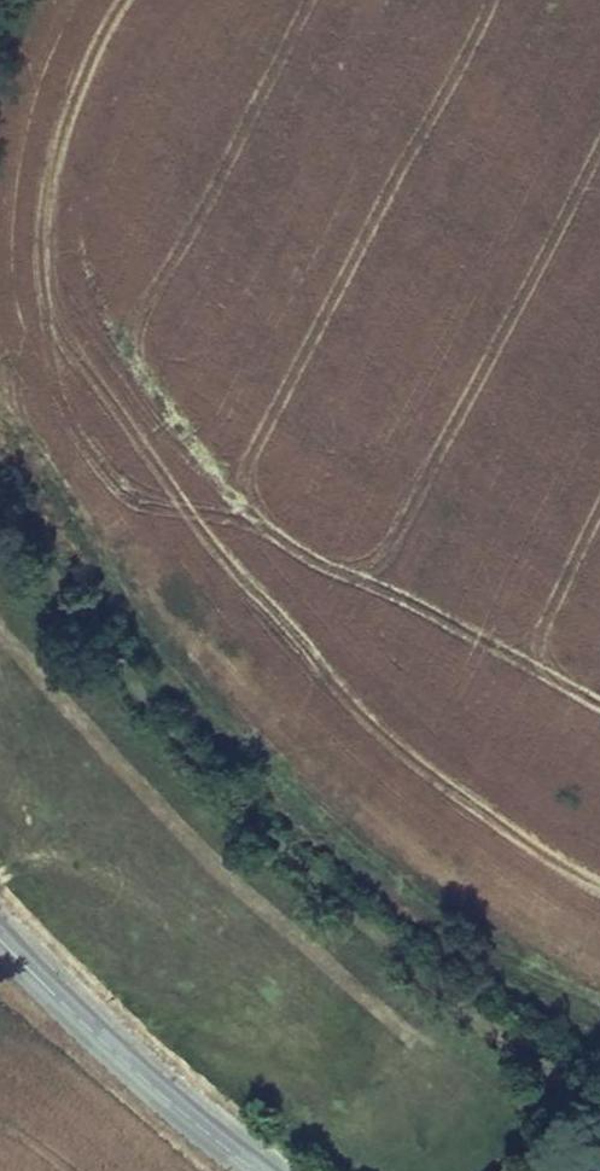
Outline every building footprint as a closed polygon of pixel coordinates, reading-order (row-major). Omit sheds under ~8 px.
[(498,1170),(516,1170),(506,1162),(498,1170)]
